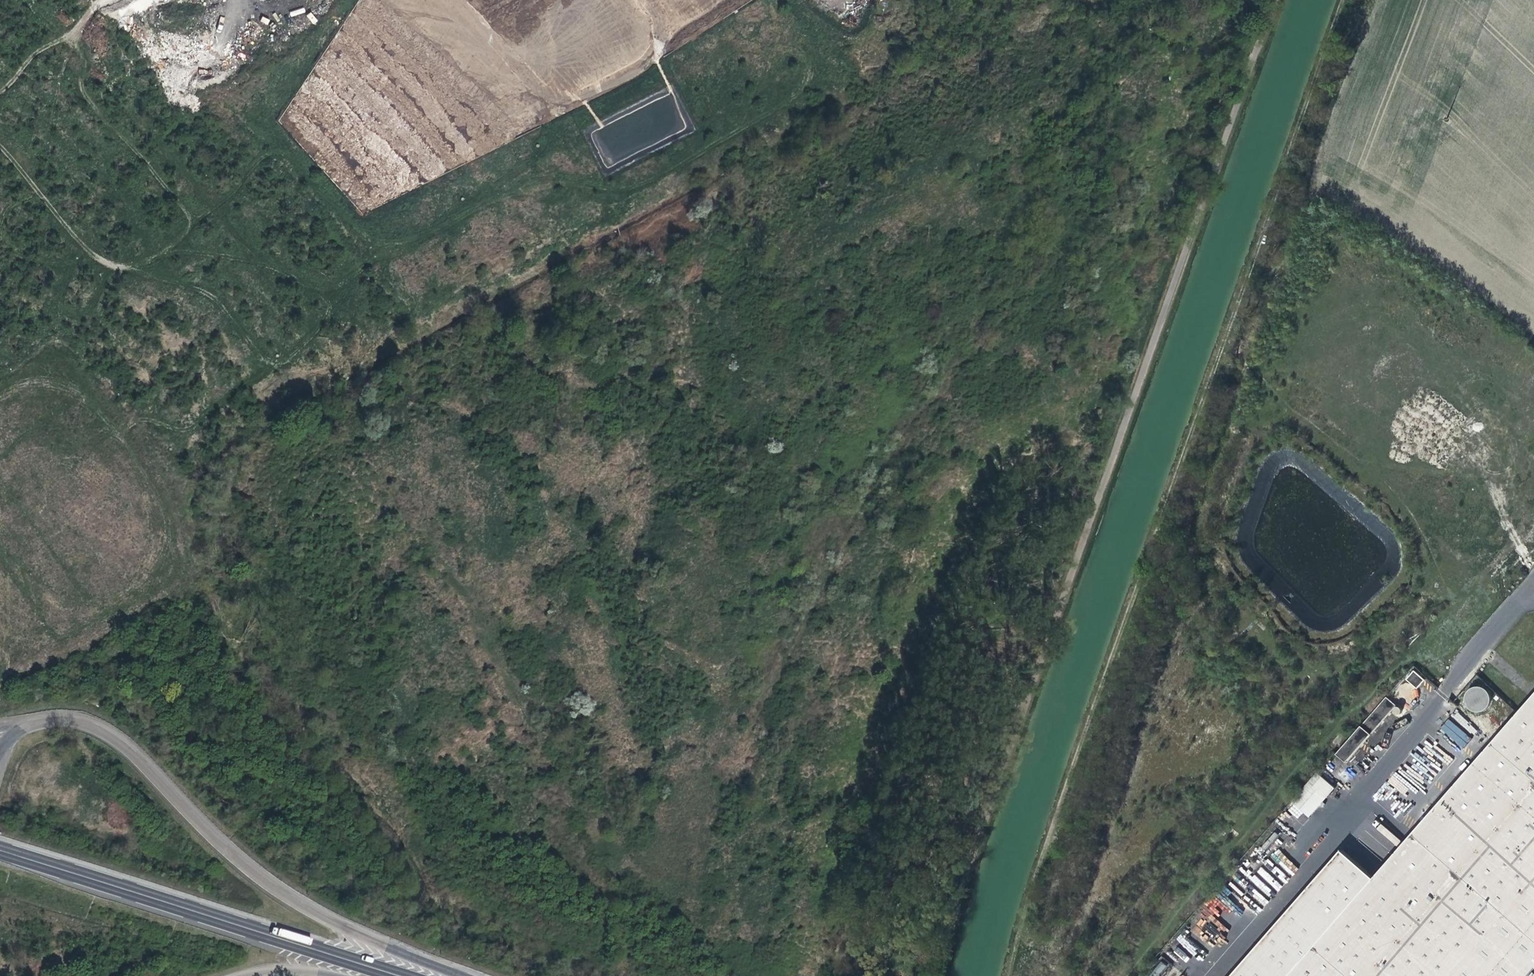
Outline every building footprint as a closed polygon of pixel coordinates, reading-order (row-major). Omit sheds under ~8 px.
[(1416,688),(1424,680),(1413,670),(1405,679),(1416,688)] [(1475,684),(1460,701),(1476,715),(1491,699),(1475,684)] [(1374,877),(1342,849),(1231,975),(1533,975),(1533,693),(1374,877)] [(1345,753),(1355,761),(1404,706),(1395,696),(1345,753)] [(1440,728),(1461,749),(1471,740),(1450,718),(1440,728)] [(1285,808),(1297,818),(1302,812),(1308,818),(1334,788),(1316,772),(1285,808)] [(1167,967),(1161,962),(1148,975),(1159,975),(1167,967)]
